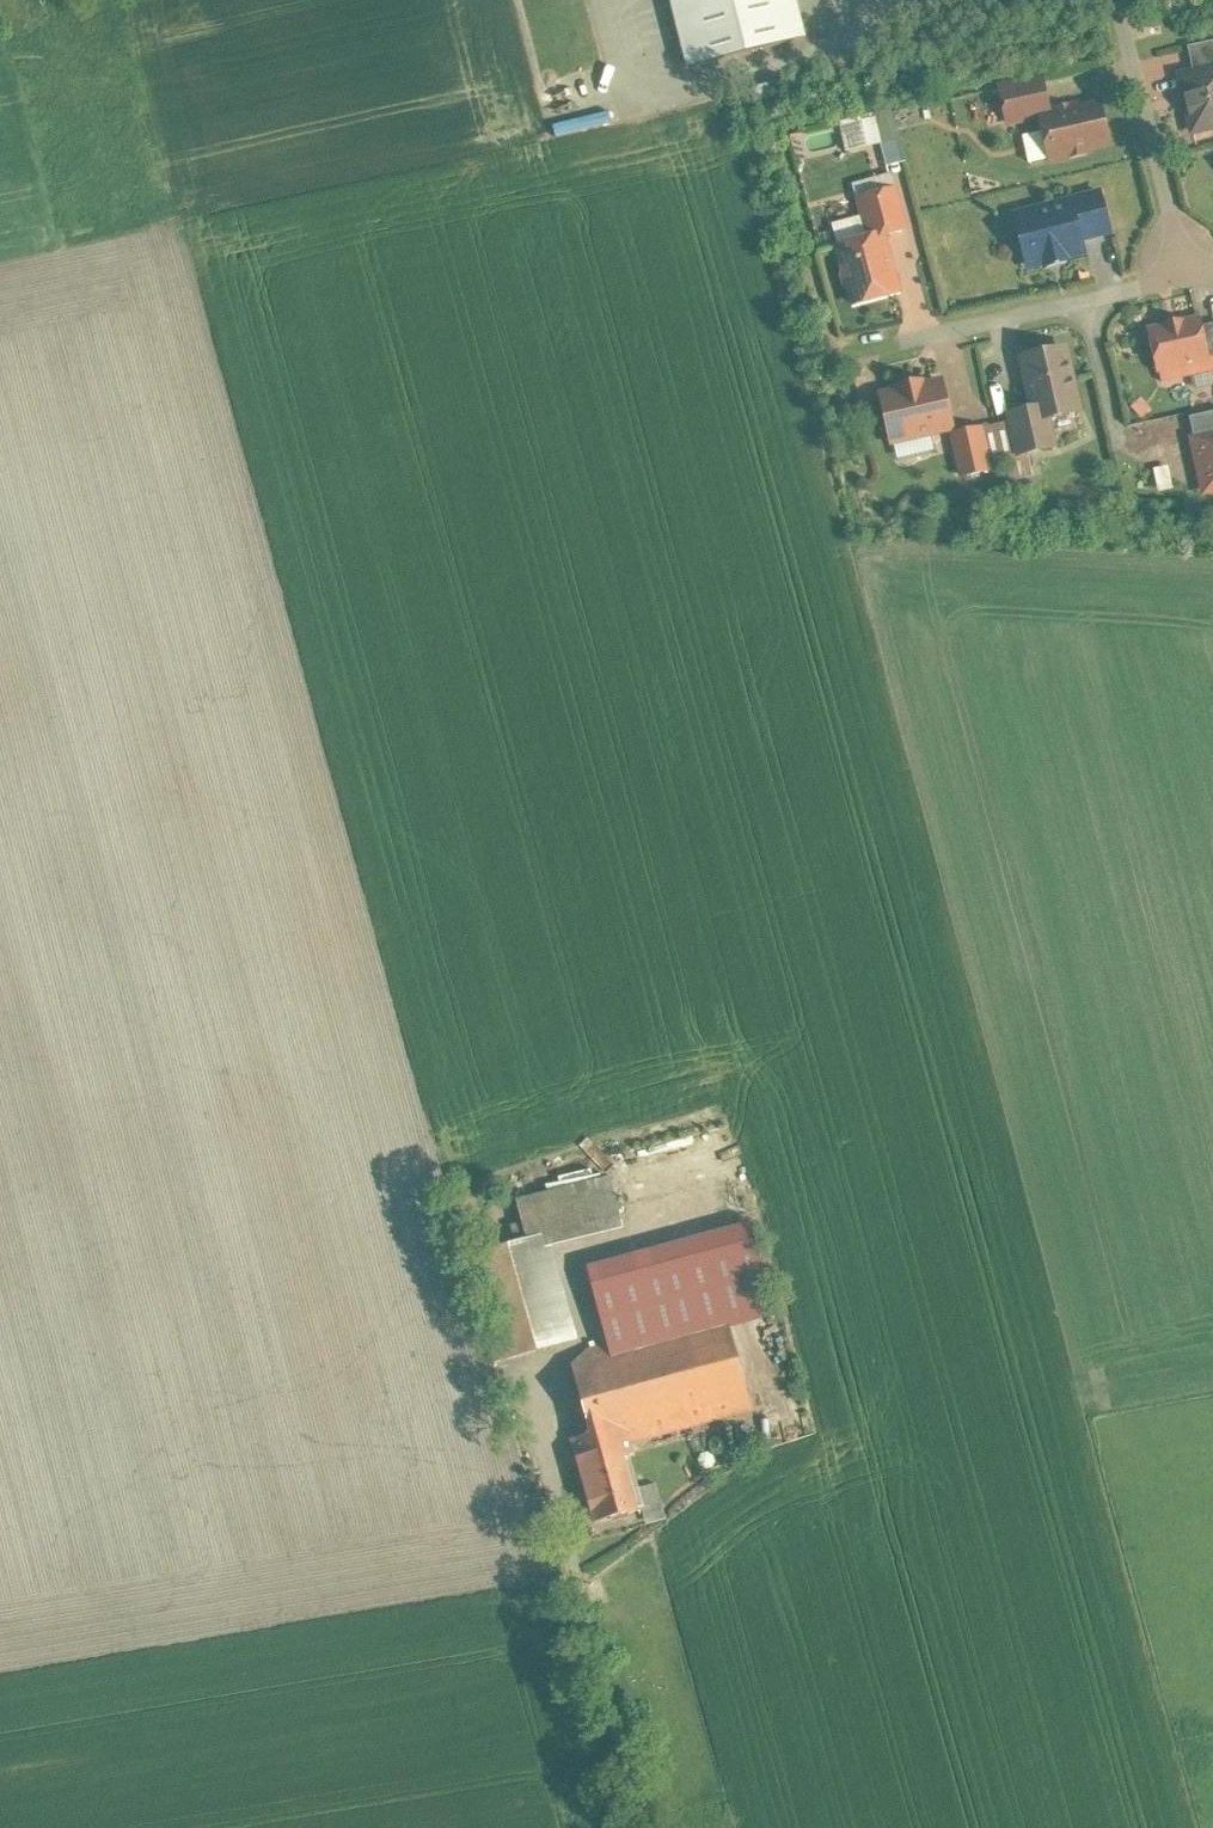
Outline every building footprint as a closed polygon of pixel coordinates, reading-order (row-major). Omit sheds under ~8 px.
[(804,0),(681,0),(698,67),(813,37),(804,0)] [(1197,67),(1183,70),(1198,136),(1212,133),(1212,42),(1193,46),(1197,67)] [(1118,144),(1107,97),(1057,108),(1051,78),(1005,88),(1013,127),(1047,120),(1049,130),(1029,134),(1035,164),(1056,159),(1057,163),(1091,155),(1090,150),(1118,144)] [(838,224),(844,243),(839,245),(857,308),(908,294),(892,237),(915,230),(898,173),(858,185),(867,215),(838,224)] [(1109,193),(1079,201),(1078,195),(1016,211),(1032,272),(1094,256),(1090,243),(1121,235),(1109,193)] [(1164,374),(1212,362),(1212,325),(1209,326),(1207,316),(1153,329),(1164,374)] [(1064,446),(1058,421),(1092,413),(1076,347),(1026,359),(1038,408),(1013,414),(1024,456),(1064,446)] [(950,378),(886,392),(897,444),(961,431),(950,378)] [(1193,417),(1198,435),(1212,431),(1212,412),(1193,417)] [(989,426),(956,434),(967,480),(1001,471),(999,466),(1024,459),(1015,422),(990,428),(989,426)] [(1195,438),(1210,499),(1212,498),(1212,434),(1195,438)] [(523,1204),(533,1240),(480,1256),(511,1359),(585,1337),(558,1248),(630,1228),(616,1178),(523,1204)] [(651,1512),(633,1448),(761,1411),(720,1271),(602,1305),(614,1345),(579,1356),(601,1432),(576,1440),(601,1526),(651,1512)]
